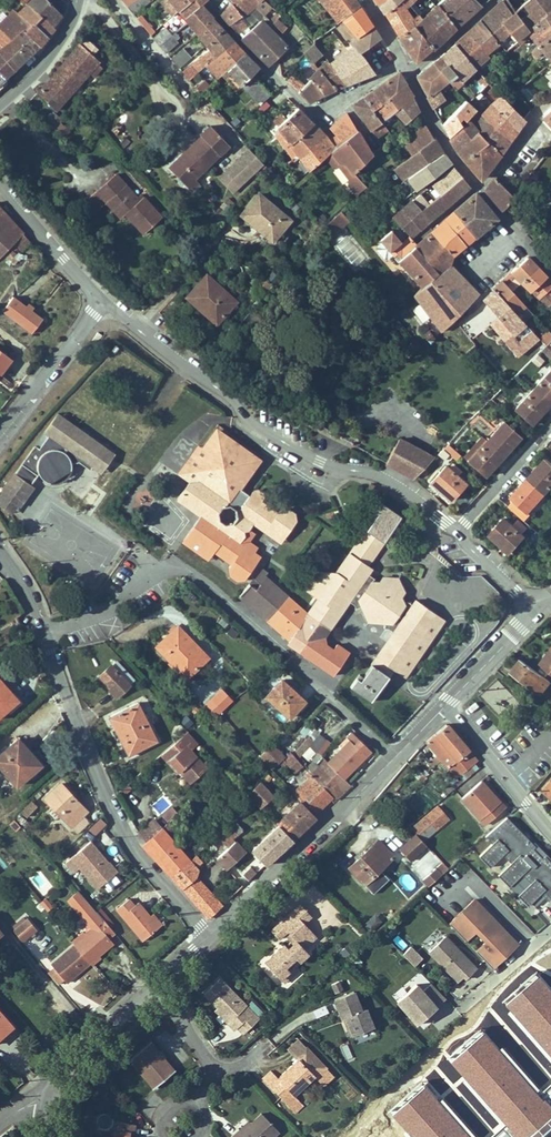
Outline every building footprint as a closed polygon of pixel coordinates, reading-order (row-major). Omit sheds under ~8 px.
[(37,19),(42,13),(47,9),(60,21),(64,16),(69,10),(59,0),(55,0),(47,8),(38,0),(28,10),(37,19)] [(137,2),(135,3),(142,11),(155,0),(139,0),(137,2)] [(169,6),(175,13),(180,8),(189,0),(177,0),(169,6)] [(180,8),(182,10),(178,13),(185,20),(187,18),(201,5),(206,0),(189,0),(180,8)] [(241,16),(258,0),(227,0),(232,5),(241,16)] [(270,14),(278,24),(283,20),(266,0),(258,0),(270,14)] [(346,18),(347,17),(362,6),(361,4),(358,0),(329,0),(346,18)] [(379,2),(382,6),(384,10),(396,0),(381,0),(379,2)] [(384,10),(389,17),(399,31),(414,18),(404,4),(409,0),(396,0),(384,10)] [(445,32),(455,24),(458,21),(441,0),(433,0),(428,5),(425,8),(445,32)] [(458,21),(469,12),(480,3),(477,0),(441,0),(458,21)] [(481,19),(497,40),(509,30),(517,38),(550,8),(550,0),(543,0),(533,9),(526,15),(523,18),(517,11),(515,8),(509,0),(504,0),(490,12),(481,19)] [(533,9),(543,0),(525,0),(533,9)] [(20,8),(5,21),(17,36),(32,23),(37,19),(28,10),(24,4),(21,2),(17,6),(20,8)] [(201,5),(187,18),(197,31),(212,17),(206,11),(201,5)] [(220,15),(230,27),(241,16),(232,5),(220,15)] [(419,14),(414,18),(433,42),(439,37),(445,32),(425,8),(419,14)] [(517,38),(518,40),(519,42),(532,30),(541,43),(550,35),(550,8),(517,38)] [(47,9),(42,13),(57,30),(62,24),(60,21),(47,9)] [(526,15),(521,9),(517,11),(523,18),(526,15)] [(37,19),(32,23),(48,40),(53,34),(57,30),(42,13),(37,19)] [(150,35),(155,30),(141,13),(136,17),(150,35)] [(241,16),(230,27),(237,35),(248,25),(241,16)] [(212,17),(197,31),(207,42),(222,29),(217,23),(212,17)] [(257,54),(269,65),(290,46),(265,18),(241,39),(257,54)] [(414,18),(399,31),(409,46),(416,56),(433,42),(414,18)] [(497,40),(481,19),(475,24),(471,28),(488,48),(497,40)] [(32,54),(41,46),(48,40),(32,23),(17,36),(5,21),(0,26),(0,31),(16,49),(23,43),(32,54)] [(159,32),(165,39),(177,28),(171,21),(159,32)] [(177,28),(165,39),(172,47),(184,35),(182,32),(185,29),(181,24),(177,28)] [(354,47),(359,52),(381,37),(374,25),(351,44),(354,47)] [(333,28),(315,44),(322,52),(340,37),(333,28)] [(222,29),(207,42),(210,46),(188,66),(196,75),(232,41),(226,34),(222,29)] [(456,41),(477,65),(488,54),(468,30),(462,36),(456,41)] [(22,63),(27,58),(32,54),(23,43),(16,49),(0,31),(0,38),(22,63)] [(541,43),(550,56),(550,35),(541,43)] [(64,68),(44,88),(64,105),(99,66),(103,69),(111,59),(104,53),(109,46),(97,36),(92,43),(91,42),(90,43),(64,68)] [(11,73),(18,67),(22,63),(0,38),(0,62),(11,73)] [(232,41),(196,75),(200,80),(217,66),(224,73),(228,70),(244,54),(243,53),(237,47),(232,41)] [(442,52),(464,77),(477,65),(456,41),(448,47),(442,52)] [(185,62),(197,51),(189,42),(177,52),(185,62)] [(322,52),(315,44),(307,52),(315,62),(323,54),(322,52)] [(354,47),(332,65),(347,83),(358,79),(376,71),(368,63),(359,52),(354,47)] [(438,56),(434,59),(448,77),(449,79),(452,76),(458,83),(464,77),(442,52),(438,56)] [(244,54),(228,70),(241,84),(263,104),(273,93),(252,73),(258,67),(251,60),(244,54)] [(448,77),(434,59),(421,69),(417,73),(434,104),(445,95),(438,85),(448,77)] [(321,69),(336,88),(341,86),(347,83),(332,65),(329,61),(321,69)] [(1,82),(5,79),(11,73),(0,62),(0,80),(1,82)] [(336,88),(321,69),(305,86),(299,81),(293,87),(309,101),(322,95),(336,88)] [(241,84),(228,70),(224,73),(221,76),(235,91),(241,84)] [(399,70),(373,90),(382,102),(407,83),(403,77),(399,70)] [(480,75),(471,87),(478,93),(487,80),(480,75)] [(407,83),(382,102),(391,113),(396,109),(404,120),(417,109),(413,103),(410,98),(414,94),(407,83)] [(365,96),(382,119),(391,113),(382,102),(373,90),(368,94),(365,96)] [(382,119),(365,96),(359,101),(355,104),(373,129),(384,121),(382,119)] [(497,105),(518,129),(522,123),(525,119),(505,97),(497,105)] [(463,103),(446,118),(454,128),(471,112),(463,103)] [(279,127),(300,156),(324,134),(314,122),(307,114),(299,105),(287,117),(282,112),(273,121),(279,127)] [(498,126),(510,140),(514,134),(518,129),(497,105),(488,115),(498,126)] [(480,129),(460,147),(464,153),(468,158),(488,137),(498,126),(488,115),(482,107),(479,109),(485,116),(477,124),(480,129)] [(455,141),(460,147),(480,129),(477,124),(485,116),(479,109),(451,135),(455,141)] [(331,141),(324,134),(300,156),(311,171),(326,156),(332,151),(335,147),(359,129),(348,112),(336,122),(330,127),(336,137),(331,141)] [(236,138),(217,117),(206,127),(207,129),(187,147),(189,149),(175,162),(191,179),(222,150),(236,138)] [(488,137),(501,152),(505,146),(510,140),(498,126),(488,137)] [(411,144),(421,159),(443,142),(434,127),(422,136),(411,144)] [(351,183),(359,192),(369,184),(357,172),(375,154),(367,141),(359,129),(335,147),(332,151),(341,161),(340,165),(351,178),(351,183)] [(488,137),(468,158),(483,176),(501,152),(488,137)] [(446,147),(443,142),(421,159),(396,179),(406,189),(451,154),(446,147)] [(217,176),(234,193),(264,162),(247,146),(217,176)] [(333,164),(340,165),(341,161),(332,151),(326,156),(333,164)] [(434,185),(442,194),(463,176),(458,171),(456,167),(434,185)] [(125,199),(120,204),(128,214),(134,209),(151,229),(163,220),(156,211),(162,206),(149,190),(146,193),(124,168),(109,181),(125,199)] [(424,210),(431,219),(470,185),(463,176),(442,194),(424,210)] [(496,177),(488,188),(498,200),(505,208),(517,198),(496,177)] [(125,199),(109,181),(91,196),(102,209),(115,198),(120,204),(125,199)] [(293,219),(263,191),(244,211),(274,239),(293,219)] [(446,218),(466,245),(496,217),(488,207),(476,192),(446,218)] [(403,207),(411,216),(421,208),(413,199),(403,207)] [(518,207),(515,203),(509,208),(512,212),(518,207)] [(169,214),(162,206),(156,211),(163,220),(169,214)] [(394,214),(413,236),(422,228),(411,216),(403,207),(394,214)] [(421,208),(411,216),(422,228),(431,219),(424,210),(421,208)] [(360,221),(352,211),(342,219),(346,224),(351,229),(360,221)] [(11,254),(22,240),(0,213),(0,266),(11,254)] [(413,236),(394,214),(392,216),(410,236),(404,241),(392,227),(379,238),(419,291),(450,266),(447,262),(454,256),(432,230),(417,243),(411,237),(413,236)] [(432,230),(454,256),(459,251),(466,245),(446,218),(432,230)] [(346,224),(342,219),(336,225),(340,229),(346,224)] [(336,250),(358,266),(366,255),(344,239),(336,250)] [(22,240),(11,254),(16,258),(26,245),(22,240)] [(524,262),(517,269),(521,273),(527,281),(543,265),(533,253),(524,262)] [(527,281),(535,290),(543,282),(550,292),(550,275),(549,272),(543,265),(527,281)] [(450,266),(419,291),(413,296),(441,333),(442,333),(477,295),(468,286),(454,299),(446,309),(438,300),(448,291),(462,279),(450,266)] [(521,273),(517,269),(508,278),(512,282),(521,273)] [(235,298),(207,270),(186,291),(215,319),(235,298)] [(503,283),(499,287),(527,324),(536,314),(523,296),(508,278),(503,283)] [(468,286),(462,279),(448,291),(438,300),(446,309),(454,299),(468,286)] [(535,290),(550,308),(550,292),(543,282),(535,290)] [(527,324),(499,287),(493,293),(489,297),(522,343),(532,331),(527,324)] [(44,326),(14,303),(3,316),(33,339),(44,326)] [(429,330),(426,327),(418,334),(424,341),(430,336),(427,333),(429,330)] [(546,344),(550,338),(550,332),(547,328),(539,338),(546,344)] [(411,343),(402,354),(407,359),(416,348),(411,343)] [(0,357),(0,383),(4,377),(12,367),(0,357)] [(517,409),(533,423),(542,413),(550,404),(550,371),(517,409)] [(59,408),(57,411),(95,438),(93,442),(101,447),(92,459),(96,462),(103,467),(116,449),(59,408)] [(57,411),(0,488),(2,490),(17,501),(19,502),(34,482),(30,480),(38,469),(40,473),(43,476),(47,479),(50,480),(73,465),(74,464),(74,462),(74,461),(74,460),(80,457),(93,466),(96,462),(92,459),(101,447),(93,442),(95,438),(57,411)] [(521,435),(504,420),(468,459),(485,474),(496,462),(512,444),(521,435)] [(253,451),(221,425),(206,444),(212,449),(198,466),(200,475),(191,475),(177,493),(199,511),(184,530),(209,550),(211,546),(222,520),(216,516),(215,508),(219,503),(227,502),(241,483),(255,465),(253,451)] [(414,475),(434,456),(399,438),(388,462),(413,476),(414,475)] [(198,466),(212,449),(206,444),(201,440),(180,467),(191,475),(200,475),(198,466)] [(448,442),(443,447),(455,458),(460,453),(448,442)] [(466,481),(446,462),(431,479),(451,497),(466,481)] [(539,462),(536,466),(511,493),(504,500),(521,516),(550,482),(550,472),(539,462)] [(241,483),(227,502),(233,506),(234,514),(230,520),(222,520),(211,546),(227,559),(224,563),(226,570),(233,576),(241,576),(244,571),(247,568),(245,544),(237,538),(242,532),(241,528),(245,528),(251,520),(273,538),(281,529),(290,529),(295,522),(293,513),(288,509),(280,509),(277,512),(262,500),(265,497),(264,490),(259,487),(254,488),(251,491),(241,483)] [(0,493),(0,499),(12,508),(17,501),(2,490),(0,493)] [(311,594),(304,604),(301,607),(268,579),(254,579),(249,585),(244,580),(233,592),(294,643),(292,645),(329,673),(345,652),(333,642),(329,647),(317,638),(349,596),(353,599),(355,605),(360,604),(367,618),(385,622),(384,627),(391,628),(395,630),(359,676),(357,674),(349,684),(370,700),(394,669),(398,671),(425,635),(430,628),(436,621),(440,615),(418,598),(411,607),(406,602),(402,595),(406,589),(401,576),(386,574),(382,579),(373,577),(367,573),(374,564),(369,561),(403,516),(382,500),(372,513),(377,517),(360,539),(336,571),(325,567),(310,587),(319,594),(316,598),(311,594)] [(522,532),(512,522),(507,528),(499,521),(483,537),(503,557),(509,550),(515,544),(519,540),(517,538),(522,532)] [(279,543),(290,529),(281,529),(273,538),(279,543)] [(209,550),(184,530),(181,534),(206,554),(209,550)] [(258,554),(245,544),(247,568),(252,561),(258,554)] [(304,604),(252,561),(247,568),(244,571),(254,579),(268,579),(301,607),(304,604)] [(325,567),(316,564),(303,581),(310,587),(325,567)] [(447,620),(440,615),(436,621),(430,628),(425,635),(431,640),(447,620)] [(201,661),(170,630),(150,650),(181,681),(201,661)] [(404,676),(431,640),(425,635),(398,671),(404,676)] [(546,654),(541,662),(550,670),(550,646),(546,654)] [(549,678),(521,655),(514,663),(511,666),(539,689),(549,678)] [(0,669),(0,708),(22,689),(11,677),(2,667),(0,669)] [(121,688),(104,670),(93,680),(103,691),(101,694),(108,701),(121,688)] [(498,716),(516,699),(496,678),(478,695),(498,716)] [(292,695),(280,685),(265,702),(289,723),(303,707),(290,697),(292,695)] [(219,696),(207,707),(217,718),(229,707),(219,696)] [(100,721),(106,731),(110,729),(123,755),(131,750),(133,755),(151,746),(130,706),(100,721)] [(217,718),(207,707),(201,712),(211,723),(217,718)] [(0,747),(0,755),(18,776),(43,755),(34,744),(21,729),(0,747)] [(110,729),(106,731),(121,761),(133,755),(131,750),(123,755),(110,729)] [(475,770),(446,731),(425,748),(436,762),(425,770),(431,779),(442,771),(454,786),(475,770)] [(340,752),(322,769),(336,782),(352,766),(353,767),(367,754),(349,734),(342,741),(347,745),(340,752)] [(284,751),(290,758),(302,745),(296,738),(289,745),(284,751)] [(347,745),(342,741),(335,748),(340,752),(347,745)] [(302,745),(290,758),(293,761),(306,749),(302,745)] [(154,760),(161,768),(166,764),(176,776),(186,788),(201,776),(180,751),(177,755),(170,747),(154,760)] [(268,751),(256,762),(264,771),(267,774),(278,765),(287,776),(296,768),(285,757),(279,763),(268,751)] [(176,776),(166,764),(161,768),(170,780),(176,776)] [(321,768),(317,772),(340,796),(345,792),(336,782),(322,769),(321,768)] [(306,778),(306,779),(327,800),(331,804),(335,801),(340,796),(317,772),(314,770),(306,778)] [(64,778),(45,792),(68,822),(86,807),(78,797),(64,778)] [(287,796),(295,804),(308,818),(319,808),(327,800),(306,779),(287,796)] [(252,789),(241,799),(250,809),(253,812),(263,801),(252,789)] [(549,803),(550,801),(550,789),(543,797),(549,803)] [(500,818),(478,790),(459,804),(481,833),(500,818)] [(163,823),(178,811),(166,794),(150,805),(163,823)] [(28,818),(38,804),(29,798),(19,811),(28,818)] [(295,804),(270,827),(288,842),(299,832),(312,821),(308,818),(295,804)] [(407,834),(412,840),(419,847),(445,825),(435,812),(407,834)] [(95,835),(107,823),(99,816),(88,828),(95,835)] [(148,860),(166,880),(183,865),(146,824),(132,836),(139,844),(136,847),(148,860)] [(537,867),(536,869),(531,863),(530,864),(526,859),(529,857),(502,826),(480,844),(486,851),(472,863),(482,875),(496,864),(503,872),(489,884),(500,896),(513,884),(521,894),(508,905),(517,916),(521,913),(524,918),(534,909),(537,912),(550,900),(550,884),(537,867)] [(245,851),(260,868),(268,860),(288,842),(270,827),(265,832),(245,851)] [(92,839),(71,854),(97,887),(117,873),(109,862),(92,839)] [(419,847),(412,840),(395,856),(406,867),(423,852),(419,847)] [(385,858),(369,841),(349,859),(339,869),(355,886),(385,858)] [(231,844),(213,861),(223,872),(229,866),(241,854),(231,844)] [(537,867),(529,857),(526,859),(530,864),(531,863),(536,869),(537,867)] [(173,887),(178,893),(191,881),(193,875),(189,872),(197,865),(190,858),(188,861),(183,865),(166,880),(173,887)] [(444,875),(437,867),(419,887),(426,894),(444,875)] [(233,881),(239,888),(251,877),(245,871),(237,879),(233,881)] [(409,892),(418,883),(406,871),(397,880),(409,892)] [(39,875),(33,880),(40,890),(47,885),(39,875)] [(217,910),(191,881),(178,893),(204,921),(209,916),(217,910)] [(47,910),(53,904),(44,896),(39,903),(47,910)] [(159,929),(150,916),(138,901),(135,903),(130,897),(117,907),(143,941),(159,929)] [(550,904),(550,900),(537,912),(539,914),(550,904)] [(495,938),(484,927),(487,924),(471,907),(466,913),(468,914),(453,929),(451,927),(446,932),(462,949),(472,939),(483,949),(473,959),(481,968),(489,976),(494,971),(492,969),(508,954),(501,948),(506,943),(498,935),(495,938)] [(279,949),(263,964),(270,972),(266,975),(274,984),(289,971),(304,958),(299,952),(311,941),(298,928),(306,921),(296,909),(275,928),(266,936),(273,944),(283,936),(291,945),(283,953),(279,949)] [(162,926),(153,913),(150,916),(159,929),(162,926)] [(453,929),(468,914),(466,913),(451,927),(453,929)] [(73,946),(89,966),(103,955),(115,946),(110,939),(115,935),(100,914),(94,920),(98,926),(73,946)] [(27,917),(13,929),(22,940),(37,929),(27,917)] [(498,935),(487,924),(484,927),(495,938),(498,935)] [(391,939),(401,950),(407,944),(397,933),(391,939)] [(483,949),(472,939),(462,949),(473,959),(483,949)] [(494,971),(514,952),(506,943),(501,948),(508,954),(492,969),(494,971)] [(474,976),(456,958),(453,960),(450,957),(452,954),(442,944),(426,960),(455,990),(460,984),(463,987),(474,976)] [(89,966),(73,946),(52,963),(69,983),(79,974),(89,966)] [(419,966),(407,955),(400,962),(411,974),(419,966)] [(270,972),(263,964),(259,967),(266,975),(270,972)] [(292,975),(289,971),(274,984),(278,988),(292,975)] [(199,998),(212,1012),(225,1025),(221,1028),(229,1035),(245,1020),(238,1013),(241,1009),(215,983),(199,998)] [(413,1033),(432,1015),(431,1015),(441,1006),(426,990),(416,1000),(410,993),(391,1011),(413,1033)] [(337,1026),(338,1025),(341,1024),(348,1043),(369,1035),(361,1015),(357,1016),(350,997),(329,1005),(337,1026)] [(225,1025),(212,1012),(209,1015),(221,1028),(225,1025)] [(348,1043),(341,1024),(338,1025),(345,1044),(348,1043)] [(139,1044),(164,1073),(167,1070),(142,1041),(139,1044)] [(139,1044),(119,1061),(144,1090),(154,1081),(164,1073),(139,1044)] [(325,1081),(291,1044),(281,1053),(291,1063),(298,1056),(310,1069),(303,1076),(315,1090),(325,1081)] [(263,1074),(254,1082),(263,1092),(263,1091),(274,1103),(273,1103),(286,1117),(295,1110),(282,1096),(303,1076),(310,1069),(298,1056),(291,1063),(270,1082),(263,1074)] [(270,1136),(252,1118),(241,1129),(232,1136),(269,1136),(270,1136)] [(120,1133),(122,1134),(124,1124),(106,1121),(104,1131),(108,1131),(107,1136),(119,1136),(120,1133)] [(237,1126),(228,1134),(231,1136),(232,1136),(241,1129),(237,1126)]
